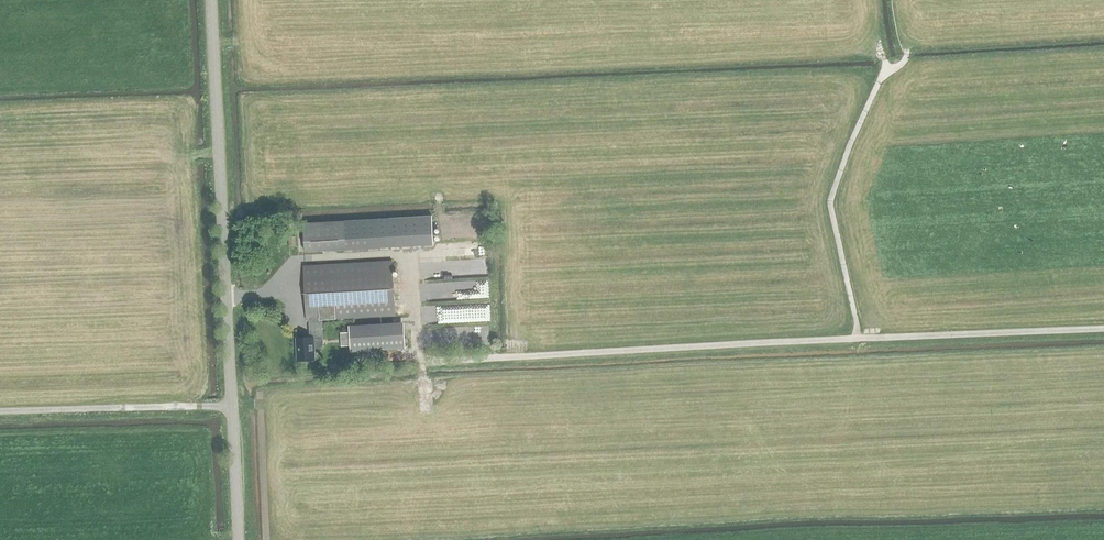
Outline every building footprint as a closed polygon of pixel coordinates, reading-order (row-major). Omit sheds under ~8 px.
[(432,216),(344,221),(303,223),(305,252),(346,249),(433,244),(432,216)] [(296,338),(298,360),(314,359),(314,348),(320,348),(323,344),(323,337),(322,320),(395,315),(391,261),(303,266),(306,320),(309,320),(310,337),(296,338)] [(489,295),(488,279),(478,279),(479,295),(489,295)] [(404,323),(349,327),(350,351),(405,348),(404,323)]
